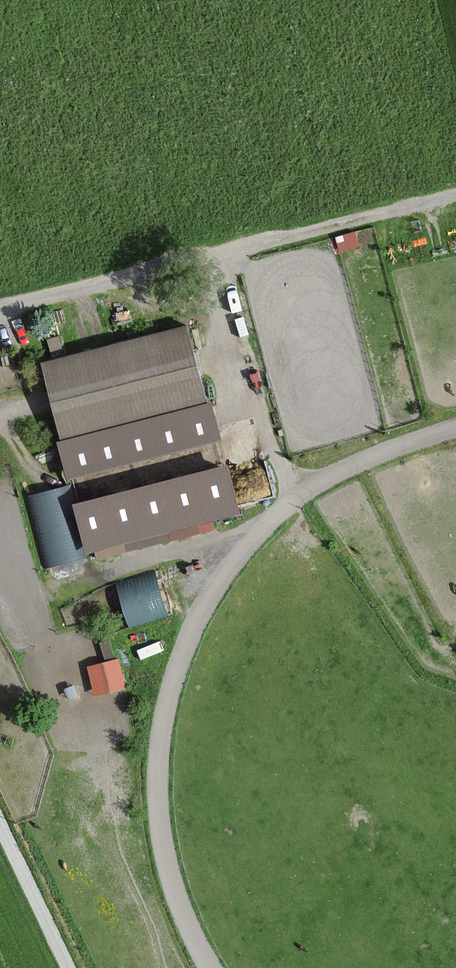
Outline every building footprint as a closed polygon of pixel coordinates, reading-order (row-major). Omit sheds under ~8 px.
[(186,327),(43,365),(62,439),(205,401),(186,327)] [(234,512),(205,401),(62,439),(91,549),(234,512)] [(132,625),(175,610),(160,566),(117,581),(132,625)] [(121,654),(89,662),(97,692),(129,685),(121,654)]
